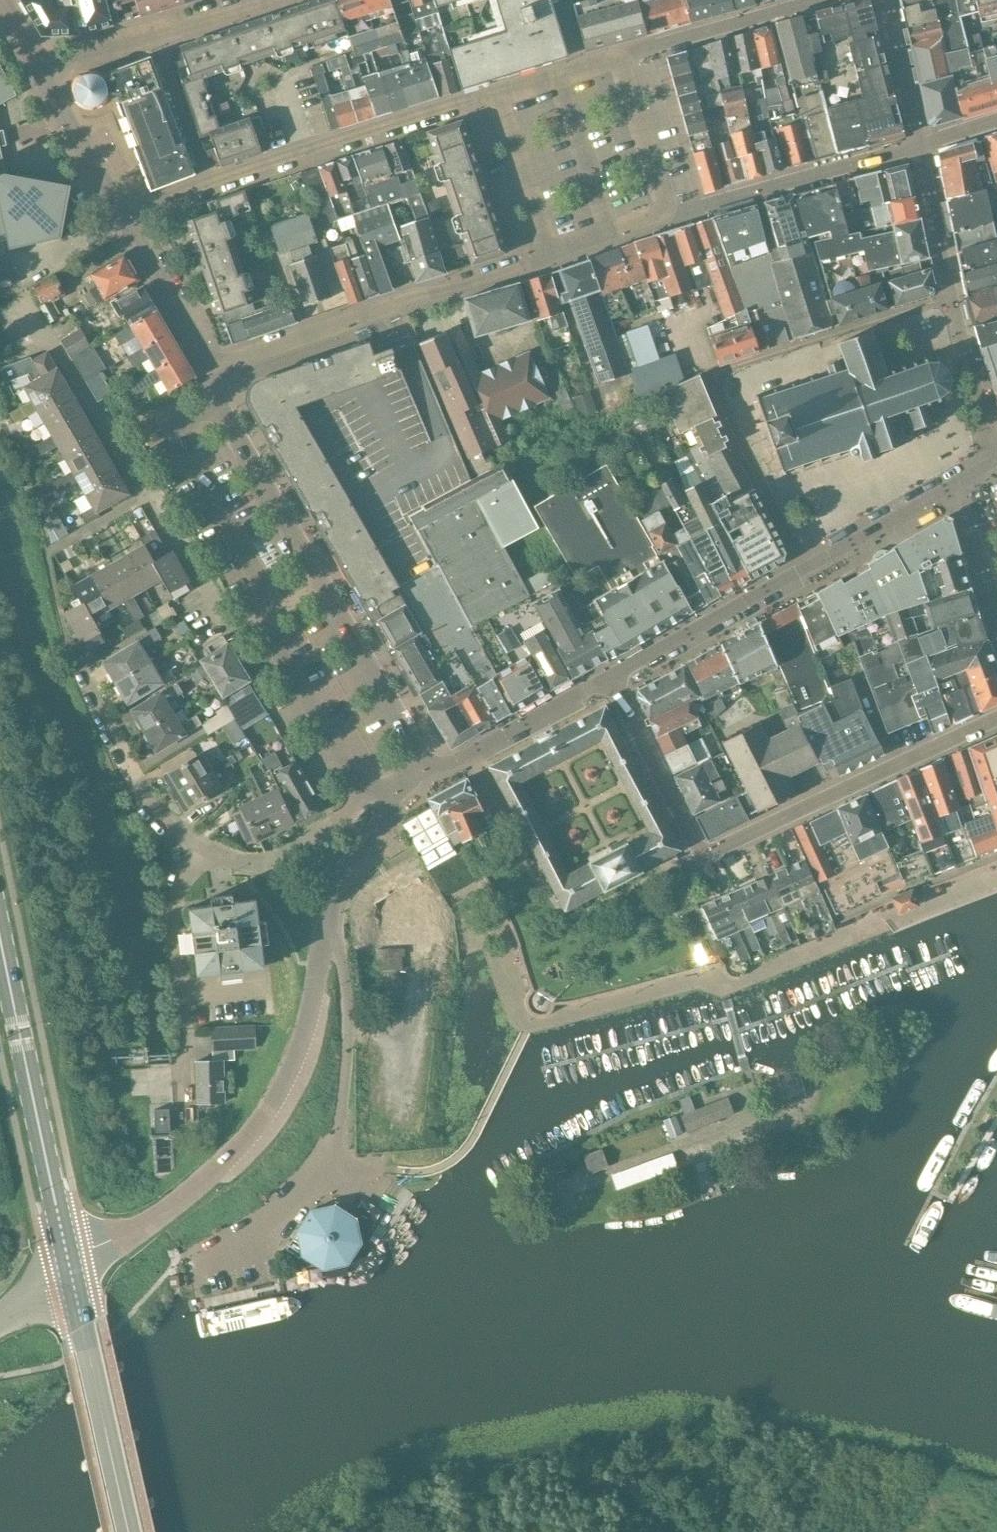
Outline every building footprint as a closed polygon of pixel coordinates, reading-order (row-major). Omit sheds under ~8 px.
[(22,0),(23,0),(30,13),(31,15),(33,17),(33,18),(34,20),(35,21),(42,33),(41,33),(43,35),(45,35),(60,34),(62,34),(77,33),(77,34),(79,34),(79,31),(87,29),(87,32),(90,31),(90,30),(110,25),(113,25),(106,0),(22,0)] [(137,0),(113,0),(119,21),(141,15),(137,0)] [(164,9),(161,0),(137,0),(141,15),(164,9)] [(185,2),(185,0),(161,0),(164,9),(185,2)] [(337,0),(320,0),(177,48),(181,60),(175,62),(179,73),(190,69),(193,79),(203,76),(203,77),(302,43),(305,50),(349,35),(337,0)] [(394,10),(394,8),(390,0),(337,0),(349,35),(355,51),(357,54),(372,49),(388,44),(396,42),(405,39),(394,10)] [(394,10),(410,4),(411,4),(410,0),(390,0),(394,8),(394,10)] [(435,7),(434,3),(433,0),(410,0),(411,4),(410,4),(420,31),(441,24),(435,7)] [(461,90),(570,56),(552,0),(497,0),(507,32),(449,51),(451,57),(461,90)] [(641,0),(588,0),(573,4),(586,52),(650,34),(641,0)] [(662,0),(641,0),(650,34),(670,29),(662,0)] [(670,29),(691,22),(685,0),(662,0),(670,29)] [(713,16),(709,0),(686,0),(691,22),(713,16)] [(713,16),(734,10),(731,0),(709,0),(713,16)] [(734,10),(755,4),(754,0),(731,0),(734,10)] [(802,17),(802,18),(812,56),(810,57),(816,78),(818,88),(817,88),(824,115),(832,154),(838,153),(838,154),(840,153),(840,152),(865,146),(865,147),(867,146),(867,145),(905,136),(893,89),(878,34),(877,34),(876,30),(877,30),(870,0),(864,0),(815,13),(816,14),(802,17)] [(903,13),(942,0),(900,0),(903,13)] [(940,23),(960,17),(959,13),(956,0),(942,0),(903,13),(907,33),(940,23)] [(959,13),(977,9),(975,0),(956,0),(959,13)] [(977,9),(978,18),(996,13),(996,0),(975,0),(977,9)] [(802,17),(775,24),(776,28),(790,70),(793,85),(799,119),(800,125),(809,161),(813,160),(832,154),(824,115),(817,88),(818,88),(816,78),(810,57),(812,56),(802,17)] [(944,42),(911,49),(927,122),(933,125),(934,125),(934,124),(943,122),(943,123),(945,122),(945,121),(960,117),(951,79),(972,72),(964,37),(960,17),(940,23),(944,42)] [(944,42),(940,23),(907,33),(911,49),(944,42)] [(772,25),(751,32),(755,43),(759,69),(760,71),(782,65),(773,29),(772,25)] [(755,43),(751,32),(728,39),(737,76),(754,71),(756,78),(761,77),(760,71),(759,69),(755,43)] [(440,96),(461,90),(451,57),(449,51),(447,42),(444,34),(437,37),(439,45),(441,44),(446,59),(433,63),(439,93),(440,96)] [(964,37),(972,72),(951,79),(960,117),(996,106),(996,62),(996,60),(993,47),(981,50),(977,35),(964,37)] [(717,93),(723,92),(722,87),(727,86),(725,79),(737,76),(728,39),(688,51),(702,109),(720,105),(717,93)] [(417,49),(409,52),(413,62),(411,63),(422,102),(438,97),(437,93),(423,49),(425,48),(425,46),(417,49)] [(364,78),(366,85),(377,117),(392,112),(380,73),(377,65),(374,57),(372,49),(357,54),(359,63),(367,60),(373,76),(364,78)] [(411,63),(413,62),(409,50),(401,53),(405,65),(395,68),(407,107),(422,102),(411,63)] [(359,63),(357,54),(355,51),(343,56),(348,71),(361,67),(359,63)] [(705,193),(722,187),(712,146),(702,109),(688,51),(667,58),(688,135),(705,193)] [(297,53),(286,57),(288,65),(300,60),(297,53)] [(108,101),(109,99),(117,102),(142,170),(150,191),(195,175),(152,56),(112,70),(114,76),(109,79),(107,76),(106,75),(104,73),(101,71),(99,70),(95,69),(93,69),(90,69),(88,69),(84,70),(82,71),(79,73),(78,74),(76,76),(74,78),(74,79),(72,82),(72,84),(71,86),(71,88),(71,90),(71,92),(71,93),(72,95),(72,97),(73,99),(74,100),(75,102),(77,103),(79,105),(82,107),(83,108),(86,109),(89,109),(92,109),(94,109),(96,109),(99,108),(102,106),(104,105),(105,104),(107,102),(108,101)] [(339,57),(323,62),(327,73),(344,68),(339,57)] [(389,70),(380,73),(392,112),(407,107),(395,68),(393,60),(387,62),(389,70)] [(323,62),(310,67),(315,80),(330,126),(331,130),(340,127),(340,128),(356,123),(346,91),(331,96),(323,75),(327,73),(323,62)] [(16,95),(0,65),(0,104),(16,95)] [(212,103),(203,77),(203,76),(193,79),(190,69),(179,73),(191,110),(212,103)] [(348,71),(340,73),(346,91),(356,123),(375,117),(377,117),(366,85),(353,89),(348,71)] [(740,87),(741,88),(748,118),(768,113),(768,111),(764,90),(761,77),(756,78),(757,83),(740,87)] [(786,85),(787,86),(785,79),(775,82),(776,88),(778,87),(786,85)] [(776,88),(764,90),(768,111),(768,113),(770,122),(782,120),(785,129),(798,126),(795,113),(791,99),(790,100),(786,85),(778,87),(776,88)] [(730,134),(732,140),(737,158),(742,156),(748,179),(765,173),(759,148),(753,136),(748,118),(741,88),(723,92),(717,93),(720,105),(723,104),(726,117),(730,134)] [(220,129),(220,128),(212,103),(191,110),(203,146),(214,142),(211,132),(220,129)] [(227,103),(219,105),(222,115),(230,113),(227,103)] [(723,104),(720,105),(702,109),(712,146),(732,140),(730,134),(726,117),(723,104)] [(771,131),(770,122),(768,113),(748,118),(753,136),(771,131)] [(260,114),(220,128),(220,129),(211,132),(214,142),(203,146),(207,157),(212,155),(216,168),(266,151),(262,138),(267,136),(260,114)] [(419,160),(435,154),(435,153),(469,141),(462,120),(428,132),(432,141),(415,147),(419,160)] [(770,122),(771,131),(773,142),(781,169),(809,161),(800,125),(798,126),(785,129),(782,120),(770,122)] [(2,240),(8,239),(10,249),(61,237),(71,185),(6,173),(0,147),(7,145),(3,129),(0,130),(0,241),(2,240)] [(766,173),(781,169),(773,142),(771,131),(753,136),(759,148),(765,173),(766,173)] [(983,139),(996,183),(996,135),(983,139)] [(398,185),(403,198),(420,192),(401,140),(386,145),(395,173),(404,170),(409,182),(400,185),(398,185)] [(722,186),(748,179),(742,156),(737,158),(732,140),(712,146),(722,187),(722,186)] [(937,153),(940,167),(976,157),(977,161),(985,159),(980,140),(937,153)] [(479,172),(469,141),(435,153),(435,154),(445,184),(479,172)] [(369,209),(386,204),(403,198),(398,185),(400,185),(397,176),(392,178),(382,146),(351,156),(365,197),(369,209)] [(365,197),(351,156),(335,161),(335,162),(349,203),(365,197)] [(987,163),(985,159),(977,161),(976,157),(940,167),(947,202),(976,194),(976,195),(977,195),(994,190),(989,172),(981,174),(979,166),(987,163)] [(349,203),(335,162),(320,167),(320,166),(318,166),(319,167),(333,209),(337,221),(352,215),(354,215),(349,203)] [(891,204),(915,198),(908,164),(883,170),(891,204)] [(333,209),(319,167),(300,174),(307,192),(314,189),(323,213),(333,209)] [(849,178),(849,179),(856,205),(869,202),(870,209),(872,208),(891,204),(883,170),(849,178)] [(489,201),(479,172),(445,184),(455,213),(489,201)] [(856,205),(849,179),(834,183),(840,209),(856,205)] [(812,246),(817,244),(834,240),(845,237),(847,236),(840,209),(834,183),(794,194),(793,195),(809,240),(812,246)] [(996,202),(996,189),(994,190),(977,195),(976,195),(976,194),(947,202),(950,216),(976,208),(976,210),(996,202)] [(208,203),(211,212),(211,213),(221,210),(225,220),(251,211),(244,191),(208,203)] [(768,206),(766,207),(780,249),(809,240),(793,195),(770,201),(768,206)] [(439,198),(426,202),(430,216),(443,212),(439,198)] [(872,227),(873,230),(897,224),(920,218),(915,198),(891,204),(872,208),(876,226),(872,227)] [(455,213),(465,242),(465,244),(499,233),(489,201),(455,213)] [(876,226),(872,208),(870,209),(869,202),(856,205),(840,209),(847,236),(860,233),(873,230),(872,227),(876,226)] [(976,210),(976,208),(950,216),(954,234),(993,220),(994,220),(996,219),(996,202),(976,210)] [(365,253),(380,293),(392,289),(391,286),(374,243),(396,234),(388,211),(386,204),(369,209),(354,215),(352,215),(355,223),(365,253)] [(758,209),(756,205),(712,218),(734,273),(747,309),(761,350),(791,340),(786,322),(791,321),(788,311),(780,284),(777,274),(758,209)] [(780,284),(820,271),(813,250),(818,249),(817,244),(812,246),(809,240),(780,249),(766,207),(758,209),(777,274),(780,284)] [(211,213),(211,212),(186,221),(219,315),(253,303),(225,220),(221,210),(211,213)] [(270,227),(279,253),(280,256),(291,252),(294,263),(290,265),(304,307),(331,298),(316,255),(312,257),(308,246),(318,242),(308,214),(270,227)] [(446,273),(445,269),(427,216),(399,226),(404,244),(399,246),(404,263),(410,262),(415,278),(417,282),(446,273)] [(734,273),(712,218),(693,223),(712,284),(724,320),(747,309),(734,273)] [(861,239),(863,239),(877,235),(879,242),(882,242),(883,247),(924,236),(920,218),(897,224),(873,230),(860,233),(861,239)] [(993,220),(954,234),(957,251),(996,238),(996,225),(995,226),(994,220),(993,220)] [(671,297),(712,284),(693,223),(635,242),(655,300),(671,296),(671,297)] [(465,244),(465,242),(449,247),(454,260),(469,255),(472,264),(506,253),(499,233),(465,244)] [(929,260),(924,236),(883,247),(882,242),(879,242),(877,235),(863,239),(872,274),(929,260)] [(996,261),(996,238),(957,251),(961,273),(996,261)] [(590,259),(611,317),(630,311),(622,286),(632,284),(637,300),(646,297),(650,310),(658,308),(655,300),(635,242),(590,259)] [(345,243),(329,249),(334,264),(348,300),(349,304),(365,298),(350,259),(346,246),(345,243)] [(380,293),(365,253),(358,256),(353,244),(346,246),(350,259),(365,298),(380,293)] [(91,290),(84,294),(85,296),(91,306),(98,302),(135,281),(129,271),(133,269),(128,261),(130,260),(125,252),(124,253),(118,257),(118,258),(104,266),(101,265),(97,267),(97,270),(93,273),(100,285),(91,290)] [(12,285),(6,259),(0,260),(0,288),(12,285)] [(590,259),(558,270),(566,292),(560,294),(563,301),(564,303),(569,301),(599,384),(631,373),(611,317),(590,259)] [(996,286),(996,261),(961,273),(966,295),(966,296),(996,286)] [(931,269),(891,281),(898,305),(903,304),(932,295),(936,288),(931,269)] [(820,271),(780,284),(788,311),(791,321),(786,322),(791,340),(837,325),(820,271)] [(563,301),(560,294),(555,280),(552,272),(525,281),(526,285),(537,321),(549,317),(554,331),(569,326),(560,302),(563,301)] [(63,292),(54,275),(31,287),(40,304),(63,292)] [(868,275),(856,277),(858,285),(870,283),(868,275)] [(884,281),(834,298),(842,323),(893,307),(884,281)] [(531,321),(520,286),(519,282),(465,298),(466,302),(477,336),(531,321)] [(966,296),(975,329),(996,322),(996,286),(966,296)] [(123,297),(112,303),(120,316),(124,314),(130,325),(157,310),(155,306),(157,305),(152,297),(150,298),(144,288),(144,287),(124,298),(123,297)] [(232,345),(295,322),(285,294),(269,300),(271,305),(254,311),(252,304),(222,315),(226,326),(225,326),(232,345)] [(85,296),(80,298),(84,305),(86,309),(91,306),(85,296)] [(57,316),(49,302),(41,306),(49,321),(57,316)] [(747,309),(724,320),(711,327),(724,362),(761,350),(747,309)] [(130,325),(114,334),(115,335),(120,345),(137,335),(144,346),(170,332),(168,329),(169,326),(166,322),(163,321),(157,310),(130,325)] [(975,329),(976,332),(977,336),(978,339),(979,343),(981,347),(996,342),(996,322),(975,329)] [(420,343),(476,463),(490,458),(487,451),(511,440),(501,420),(550,398),(529,351),(480,373),(459,325),(420,343)] [(650,327),(629,334),(641,367),(663,359),(650,327)] [(72,357),(91,347),(80,329),(61,339),(72,357)] [(144,346),(127,357),(133,367),(150,358),(157,369),(183,355),(181,351),(181,348),(179,344),(176,343),(170,332),(144,346)] [(901,428),(909,426),(910,429),(908,432),(911,433),(913,430),(935,424),(938,425),(939,422),(936,421),(930,401),(937,399),(938,403),(941,402),(940,398),(946,392),(950,395),(952,392),(948,389),(951,381),(955,381),(955,378),(950,378),(948,370),(952,367),(950,364),(946,367),(939,362),(940,358),(937,357),(935,361),(927,361),(925,357),(922,358),(924,362),(916,365),(914,360),(911,361),(913,366),(905,369),(903,364),(900,365),(902,370),(894,373),(893,368),(889,369),(891,374),(887,375),(873,332),(838,343),(846,371),(841,372),(838,362),(827,365),(829,371),(828,372),(829,376),(814,380),(813,377),(810,378),(811,381),(795,386),(794,383),(792,384),(793,387),(778,392),(776,389),(774,390),(775,393),(760,398),(758,395),(755,395),(757,399),(753,401),(754,404),(758,402),(764,420),(754,424),(756,429),(766,426),(773,445),(764,448),(765,453),(775,450),(784,475),(787,474),(786,470),(801,465),(802,469),(805,468),(804,464),(819,459),(820,462),(823,462),(822,458),(837,453),(838,457),(841,456),(840,452),(850,449),(851,452),(854,454),(858,452),(858,448),(863,462),(881,456),(879,449),(905,441),(901,428)] [(428,507),(504,469),(499,458),(477,468),(476,463),(420,343),(415,333),(386,344),(385,341),(371,345),(370,342),(267,378),(261,380),(254,386),(251,394),(253,403),(255,408),(359,589),(393,648),(421,633),(399,590),(441,567),(415,517),(429,510),(428,507)] [(996,392),(996,342),(981,347),(985,358),(988,368),(996,392)] [(74,360),(86,380),(100,372),(107,368),(95,348),(74,360)] [(31,357),(1,368),(6,382),(29,373),(34,382),(25,388),(33,401),(36,406),(67,387),(57,369),(56,369),(52,362),(46,352),(33,360),(31,357)] [(140,379),(131,384),(137,393),(162,378),(169,391),(196,377),(193,373),(194,370),(191,365),(188,365),(183,355),(157,369),(140,379)] [(112,393),(100,372),(86,380),(98,401),(112,393)] [(679,434),(717,416),(705,387),(699,374),(662,392),(679,434)] [(33,401),(21,408),(24,413),(26,418),(38,411),(45,424),(78,406),(67,387),(36,406),(33,401)] [(591,393),(574,399),(581,417),(598,411),(591,393)] [(78,406),(45,424),(52,436),(49,438),(52,443),(88,423),(78,406)] [(15,412),(10,414),(13,419),(24,413),(21,408),(15,412)] [(24,413),(13,419),(16,424),(17,423),(26,418),(24,413)] [(717,416),(679,434),(685,449),(700,441),(724,431),(717,416)] [(49,438),(41,443),(47,453),(58,446),(66,459),(98,441),(88,423),(52,443),(49,438)] [(707,455),(730,445),(728,440),(724,431),(700,441),(707,455)] [(98,441),(66,459),(73,472),(70,473),(73,479),(108,458),(98,441)] [(41,443),(32,448),(35,453),(38,458),(47,453),(41,443)] [(721,486),(745,474),(734,451),(730,445),(707,455),(721,486)] [(70,473),(61,478),(67,488),(79,481),(86,494),(118,476),(108,458),(73,479),(70,473)] [(510,465),(504,469),(428,507),(429,510),(415,517),(441,567),(442,568),(448,582),(462,608),(482,651),(498,678),(494,680),(512,712),(549,690),(524,645),(547,632),(532,603),(523,584),(505,548),(480,501),(519,481),(518,479),(510,465)] [(649,637),(691,612),(664,561),(661,563),(651,546),(653,545),(606,465),(534,506),(576,578),(598,565),(610,586),(607,588),(609,593),(587,607),(585,603),(588,602),(580,587),(574,590),(568,577),(555,583),(549,571),(523,584),(532,603),(547,632),(571,678),(607,658),(608,659),(624,652),(649,637)] [(753,488),(745,474),(721,486),(726,497),(727,500),(753,488)] [(86,494),(74,502),(81,515),(87,524),(101,516),(98,512),(129,494),(118,476),(86,494)] [(661,509),(707,604),(707,603),(708,603),(733,589),(718,560),(702,528),(699,530),(673,476),(664,481),(666,484),(675,503),(661,509)] [(61,478),(52,484),(55,489),(58,493),(67,488),(61,478)] [(480,501),(505,548),(542,528),(519,481),(480,501)] [(718,560),(733,589),(735,588),(735,587),(748,580),(722,526),(711,503),(702,483),(685,491),(702,528),(718,560)] [(634,501),(664,561),(691,612),(693,611),(707,604),(661,509),(675,503),(666,484),(634,501)] [(722,526),(748,580),(750,578),(750,579),(784,561),(787,552),(753,488),(727,500),(726,497),(711,503),(722,526)] [(68,534),(56,511),(46,517),(51,543),(68,534)] [(942,520),(890,550),(903,577),(872,591),(878,604),(866,609),(870,617),(860,621),(861,623),(871,618),(917,603),(905,576),(917,571),(959,554),(950,523),(942,520)] [(154,562),(155,561),(145,545),(126,556),(145,589),(158,582),(160,585),(164,583),(162,579),(163,578),(154,562)] [(872,591),(903,577),(890,550),(814,593),(837,642),(838,644),(845,641),(841,632),(861,623),(860,621),(870,617),(866,609),(878,604),(872,591)] [(172,552),(155,561),(154,562),(163,578),(162,579),(164,583),(170,593),(181,586),(185,594),(193,589),(172,552)] [(970,589),(959,554),(917,571),(929,600),(970,589)] [(129,603),(124,606),(129,614),(139,609),(132,597),(145,589),(126,556),(109,566),(129,603)] [(122,602),(124,606),(129,603),(109,566),(91,576),(110,609),(122,602)] [(442,568),(441,567),(399,590),(421,633),(438,663),(433,665),(442,681),(473,734),(512,712),(494,680),(498,678),(482,651),(462,608),(448,582),(442,568)] [(929,600),(917,571),(905,576),(917,603),(929,600)] [(72,587),(81,603),(82,602),(92,619),(93,618),(95,622),(99,620),(97,616),(110,609),(91,576),(72,587)] [(170,593),(174,600),(185,594),(181,586),(170,593)] [(910,695),(915,692),(935,684),(930,671),(926,660),(934,657),(933,653),(957,644),(985,634),(970,589),(929,600),(917,603),(871,618),(861,623),(841,632),(845,641),(838,644),(840,649),(853,644),(889,731),(920,717),(918,713),(924,710),(923,706),(915,709),(910,695)] [(837,642),(814,593),(795,604),(812,643),(819,659),(838,650),(840,649),(838,644),(837,642)] [(82,602),(81,603),(64,613),(85,651),(94,646),(90,638),(101,632),(95,622),(93,618),(92,619),(82,602)] [(831,697),(824,680),(810,644),(812,643),(795,604),(760,622),(756,624),(776,666),(779,665),(783,675),(798,710),(826,699),(831,697)] [(129,614),(134,623),(144,617),(139,609),(129,614)] [(185,621),(177,626),(182,634),(190,629),(185,621)] [(776,666),(756,624),(721,643),(718,645),(737,685),(766,671),(768,675),(772,672),(775,679),(783,675),(779,665),(776,666)] [(116,683),(150,663),(142,649),(162,638),(155,627),(135,640),(137,642),(106,660),(112,671),(109,672),(116,683)] [(105,639),(101,632),(90,638),(94,646),(105,639)] [(571,678),(547,632),(524,645),(549,690),(571,678)] [(438,663),(421,633),(393,648),(420,694),(442,681),(433,665),(438,663)] [(985,634),(957,644),(933,653),(934,657),(926,660),(930,671),(934,681),(950,676),(956,689),(968,684),(996,674),(996,668),(987,640),(985,634)] [(214,656),(202,663),(222,695),(249,680),(248,677),(248,675),(244,668),(242,667),(230,647),(231,646),(225,636),(208,646),(214,656)] [(719,693),(737,685),(718,645),(688,662),(685,664),(701,696),(704,700),(706,699),(719,693)] [(828,679),(824,680),(831,697),(826,699),(835,695),(830,685),(850,677),(838,650),(819,659),(828,679)] [(160,678),(150,663),(116,683),(122,694),(126,692),(132,701),(163,684),(166,688),(178,680),(172,671),(160,678)] [(685,664),(679,668),(661,678),(637,691),(637,697),(650,725),(673,773),(693,763),(677,729),(694,720),(686,703),(701,696),(685,664)] [(202,666),(182,678),(186,683),(195,677),(199,682),(208,676),(202,666)] [(974,715),(996,704),(996,674),(968,684),(973,697),(967,699),(974,715)] [(937,690),(952,725),(974,715),(967,699),(973,697),(968,684),(956,689),(950,676),(934,681),(935,684),(937,690)] [(860,704),(850,677),(830,685),(835,695),(826,699),(833,715),(860,704)] [(442,681),(420,694),(451,748),(473,734),(442,681)] [(143,728),(146,732),(174,714),(167,702),(184,693),(178,684),(135,709),(139,716),(136,717),(138,720),(136,723),(139,729),(143,728)] [(915,692),(910,695),(915,709),(923,706),(924,710),(933,733),(952,725),(937,690),(935,684),(915,692)] [(268,714),(250,687),(226,702),(243,729),(268,714)] [(775,694),(780,708),(792,702),(786,688),(775,694)] [(719,693),(706,699),(715,717),(726,707),(719,693)] [(840,775),(850,770),(833,726),(831,719),(824,701),(797,712),(792,702),(780,708),(779,708),(789,727),(783,731),(781,730),(779,730),(779,732),(769,737),(768,736),(765,736),(760,728),(761,725),(758,724),(756,727),(751,729),(750,726),(746,728),(747,730),(730,739),(729,736),(726,738),(727,740),(727,741),(722,741),(721,744),(724,745),(727,752),(725,753),(727,756),(729,755),(734,765),(732,766),(733,769),(736,769),(743,782),(742,783),(743,785),(739,787),(743,794),(750,806),(755,804),(757,808),(755,812),(758,813),(759,811),(764,809),(766,811),(768,810),(767,808),(787,798),(788,800),(790,799),(789,796),(794,794),(796,794),(797,792),(795,791),(789,780),(790,779),(789,777),(791,776),(790,774),(815,761),(817,762),(818,759),(815,758),(815,757),(818,755),(826,771),(835,767),(840,775)] [(223,725),(235,719),(226,705),(216,712),(217,714),(202,723),(208,735),(223,725)] [(520,784),(599,741),(617,731),(606,709),(607,709),(605,705),(601,707),(602,708),(559,730),(556,724),(531,737),(535,743),(492,765),(492,764),(488,766),(503,793),(520,784)] [(861,706),(831,719),(833,726),(850,770),(883,753),(861,706)] [(174,714),(146,732),(147,734),(145,737),(148,743),(152,744),(154,746),(156,744),(160,750),(202,725),(196,716),(181,724),(174,714)] [(235,719),(223,725),(238,750),(246,746),(241,738),(245,736),(235,719)] [(617,731),(599,741),(609,759),(627,750),(617,731)] [(970,746),(985,796),(996,833),(996,734),(970,746)] [(958,805),(970,840),(975,857),(996,848),(996,833),(985,796),(970,746),(942,759),(958,805)] [(238,750),(232,754),(236,762),(243,758),(238,750)] [(609,759),(619,778),(637,769),(627,750),(609,759)] [(273,752),(260,759),(262,763),(268,773),(272,771),(280,788),(297,824),(324,811),(297,763),(283,769),(275,756),(273,752)] [(213,771),(210,767),(202,753),(168,773),(164,776),(174,794),(213,771)] [(232,754),(221,761),(226,769),(236,762),(232,754)] [(958,805),(942,759),(918,770),(934,812),(958,805)] [(684,796),(719,779),(709,760),(675,777),(684,796)] [(221,761),(210,767),(213,771),(174,794),(185,812),(190,809),(224,789),(215,775),(226,769),(221,761)] [(637,769),(619,778),(629,796),(646,786),(637,769)] [(897,779),(911,818),(913,825),(929,860),(934,873),(955,865),(948,847),(934,812),(918,770),(897,779)] [(244,777),(249,789),(258,785),(253,774),(244,777)] [(466,777),(428,798),(433,807),(436,813),(447,834),(458,829),(463,840),(464,842),(483,832),(483,831),(497,823),(488,805),(483,808),(466,777)] [(724,789),(719,779),(684,796),(693,814),(719,802),(716,793),(724,789)] [(911,818),(897,779),(867,793),(882,832),(911,818)] [(530,802),(520,784),(503,793),(513,811),(530,802)] [(263,796),(263,795),(262,795),(258,785),(249,789),(254,800),(240,807),(241,809),(231,813),(246,845),(256,840),(257,842),(276,833),(259,798),(263,796)] [(639,815),(656,805),(646,786),(629,796),(639,815)] [(263,796),(259,798),(276,833),(297,824),(280,788),(263,795),(263,796)] [(904,884),(899,874),(883,837),(882,832),(867,793),(795,828),(835,913),(848,908),(875,894),(881,892),(904,884)] [(755,816),(750,806),(743,794),(695,818),(705,838),(711,840),(749,820),(755,816)] [(515,813),(524,830),(540,822),(530,802),(513,811),(515,813)] [(639,815),(649,834),(667,825),(656,805),(639,815)] [(970,840),(958,805),(934,812),(948,847),(970,840)] [(433,807),(406,823),(418,843),(418,844),(419,845),(420,847),(420,848),(421,850),(447,834),(436,813),(433,807)] [(913,825),(911,818),(882,832),(883,837),(899,874),(929,860),(913,825)] [(548,838),(540,822),(524,830),(532,846),(548,838)] [(627,846),(641,871),(675,853),(684,848),(672,825),(668,827),(667,825),(649,834),(627,846)] [(458,829),(447,834),(454,846),(463,840),(458,829)] [(532,846),(541,864),(557,856),(548,838),(532,846)] [(970,840),(948,847),(955,865),(975,857),(970,840)] [(641,871),(627,846),(625,842),(587,861),(589,866),(604,890),(641,871)] [(568,877),(557,856),(541,864),(552,885),(568,877)] [(820,892),(805,859),(787,867),(805,907),(816,902),(823,916),(830,913),(820,892)] [(899,874),(904,884),(934,873),(929,860),(899,874)] [(568,877),(552,885),(564,908),(563,908),(565,911),(568,910),(604,890),(589,866),(568,877)] [(770,875),(785,908),(792,923),(794,929),(801,926),(794,912),(805,907),(787,867),(770,875)] [(770,875),(756,881),(774,920),(777,925),(779,930),(777,931),(783,945),(790,942),(783,927),(792,923),(785,908),(770,875)] [(756,881),(736,890),(755,932),(766,927),(769,935),(777,931),(779,930),(777,925),(774,920),(756,881)] [(426,887),(380,913),(385,922),(395,939),(441,912),(426,887)] [(722,897),(738,933),(745,930),(756,953),(763,950),(755,932),(736,890),(722,897)] [(893,901),(898,914),(918,906),(913,893),(912,890),(891,898),(893,901)] [(749,958),(738,933),(722,897),(701,906),(718,942),(731,937),(742,961),(746,960),(749,958)] [(197,975),(265,966),(256,899),(189,908),(197,975)] [(254,1027),(212,1028),(213,1050),(255,1048),(254,1027)] [(196,1061),(198,1103),(227,1102),(225,1060),(196,1061)] [(727,1098),(695,1110),(689,1096),(679,1100),(685,1115),(682,1116),(688,1131),(733,1113),(727,1098)] [(169,1109),(155,1110),(156,1133),(171,1133),(169,1109)] [(676,1115),(663,1121),(670,1138),(683,1133),(676,1115)] [(601,1150),(585,1156),(591,1173),(607,1167),(601,1150)] [(672,1153),(608,1172),(612,1188),(677,1169),(672,1153)] [(575,1169),(582,1166),(579,1157),(572,1160),(575,1169)] [(561,1191),(539,1200),(547,1220),(569,1211),(561,1191)] [(333,1205),(308,1210),(285,1245),(321,1269),(345,1263),(359,1243),(354,1218),(333,1205)] [(286,1273),(293,1272),(290,1256),(282,1258),(286,1273)] [(172,1288),(180,1286),(178,1277),(178,1275),(170,1276),(172,1288)]
